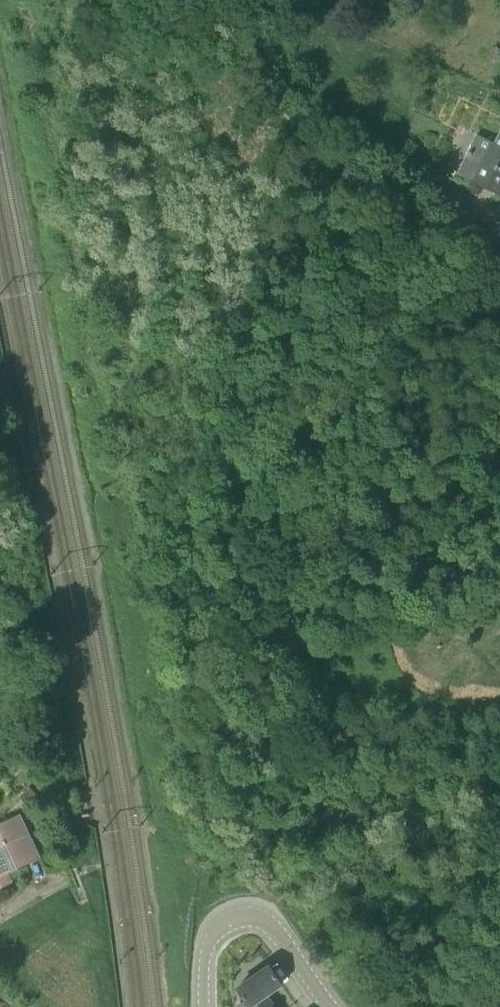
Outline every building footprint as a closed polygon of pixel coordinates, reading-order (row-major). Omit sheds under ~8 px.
[(494,141),(479,134),(460,172),(499,191),(499,130),(494,141)] [(11,880),(7,870),(39,856),(18,813),(0,821),(0,885),(11,880)] [(266,998),(269,997),(266,993),(281,982),(269,964),(239,986),(246,995),(242,998),(248,1006),(272,1006),(266,998)]
